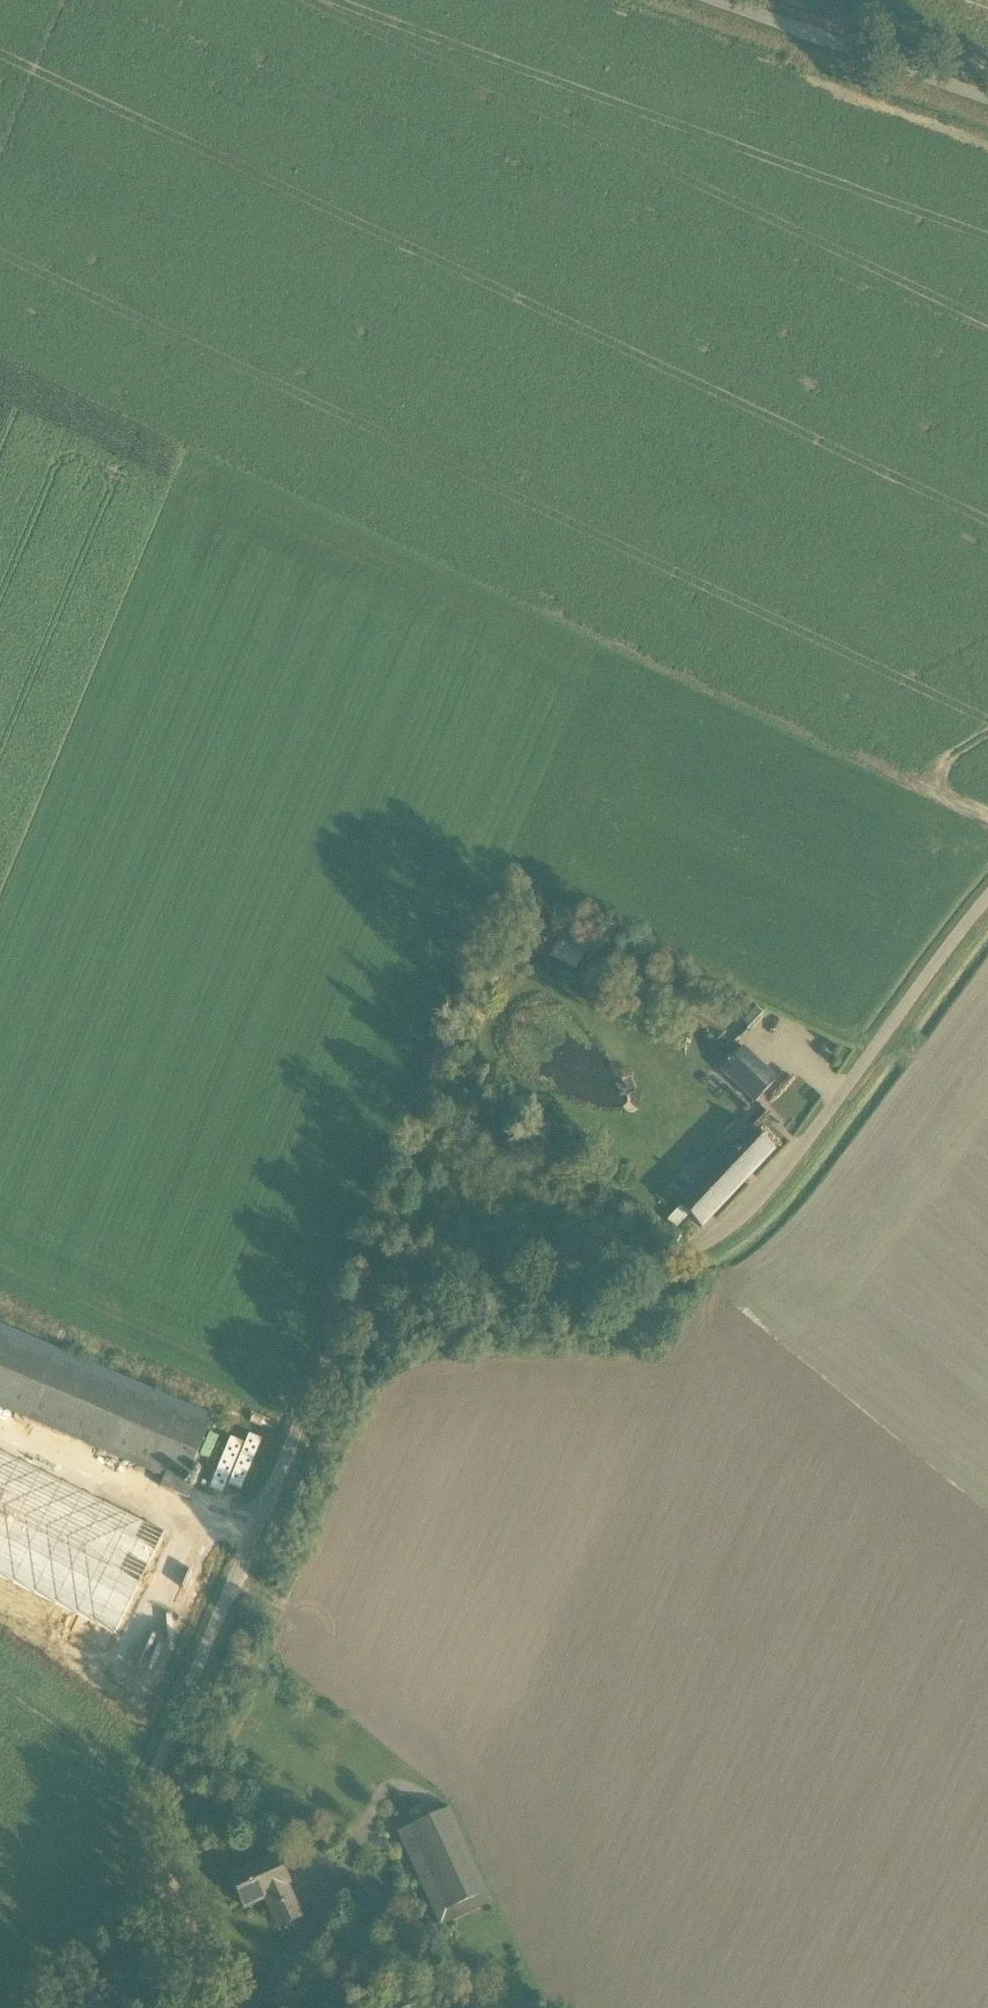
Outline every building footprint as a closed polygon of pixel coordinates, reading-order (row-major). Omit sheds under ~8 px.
[(629,945),(604,931),(574,985),(599,999),(629,945)] [(560,937),(550,955),(575,969),(585,951),(560,937)] [(777,1080),(743,1048),(721,1071),(755,1103),(777,1080)] [(701,1228),(775,1150),(750,1127),(724,1155),(718,1149),(703,1165),(709,1170),(676,1205),(701,1228)] [(675,1213),(667,1222),(675,1230),(684,1220),(688,1216),(680,1208),(675,1213)] [(164,1476),(160,1487),(188,1499),(192,1488),(184,1485),(209,1427),(0,1338),(0,1406),(164,1476)] [(76,1615),(68,1633),(106,1652),(114,1634),(115,1634),(164,1533),(0,1453),(0,1578),(76,1615)] [(476,1909),(490,1903),(448,1810),(398,1833),(411,1861),(421,1857),(445,1911),(471,1899),(476,1909)] [(263,1895),(286,1885),(288,1883),(275,1856),(230,1878),(242,1903),(263,1894),(263,1895)] [(301,1917),(286,1885),(263,1895),(279,1928),(301,1917)] [(101,2006),(102,2007),(116,2007),(121,2006),(117,1998),(101,2006)]
